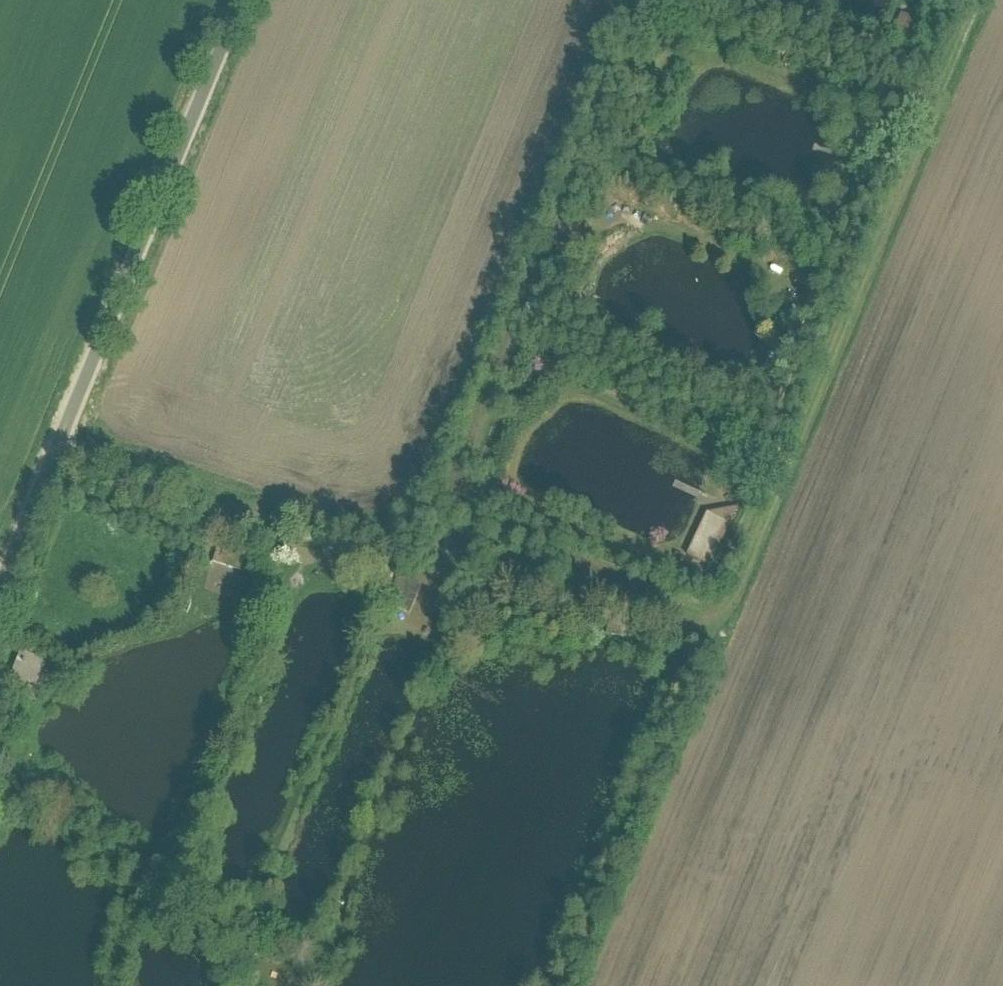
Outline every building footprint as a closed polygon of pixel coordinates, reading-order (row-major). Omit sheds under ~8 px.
[(715,568),(739,516),(716,505),(692,558),(715,568)] [(15,682),(42,694),(55,664),(28,652),(15,682)]
